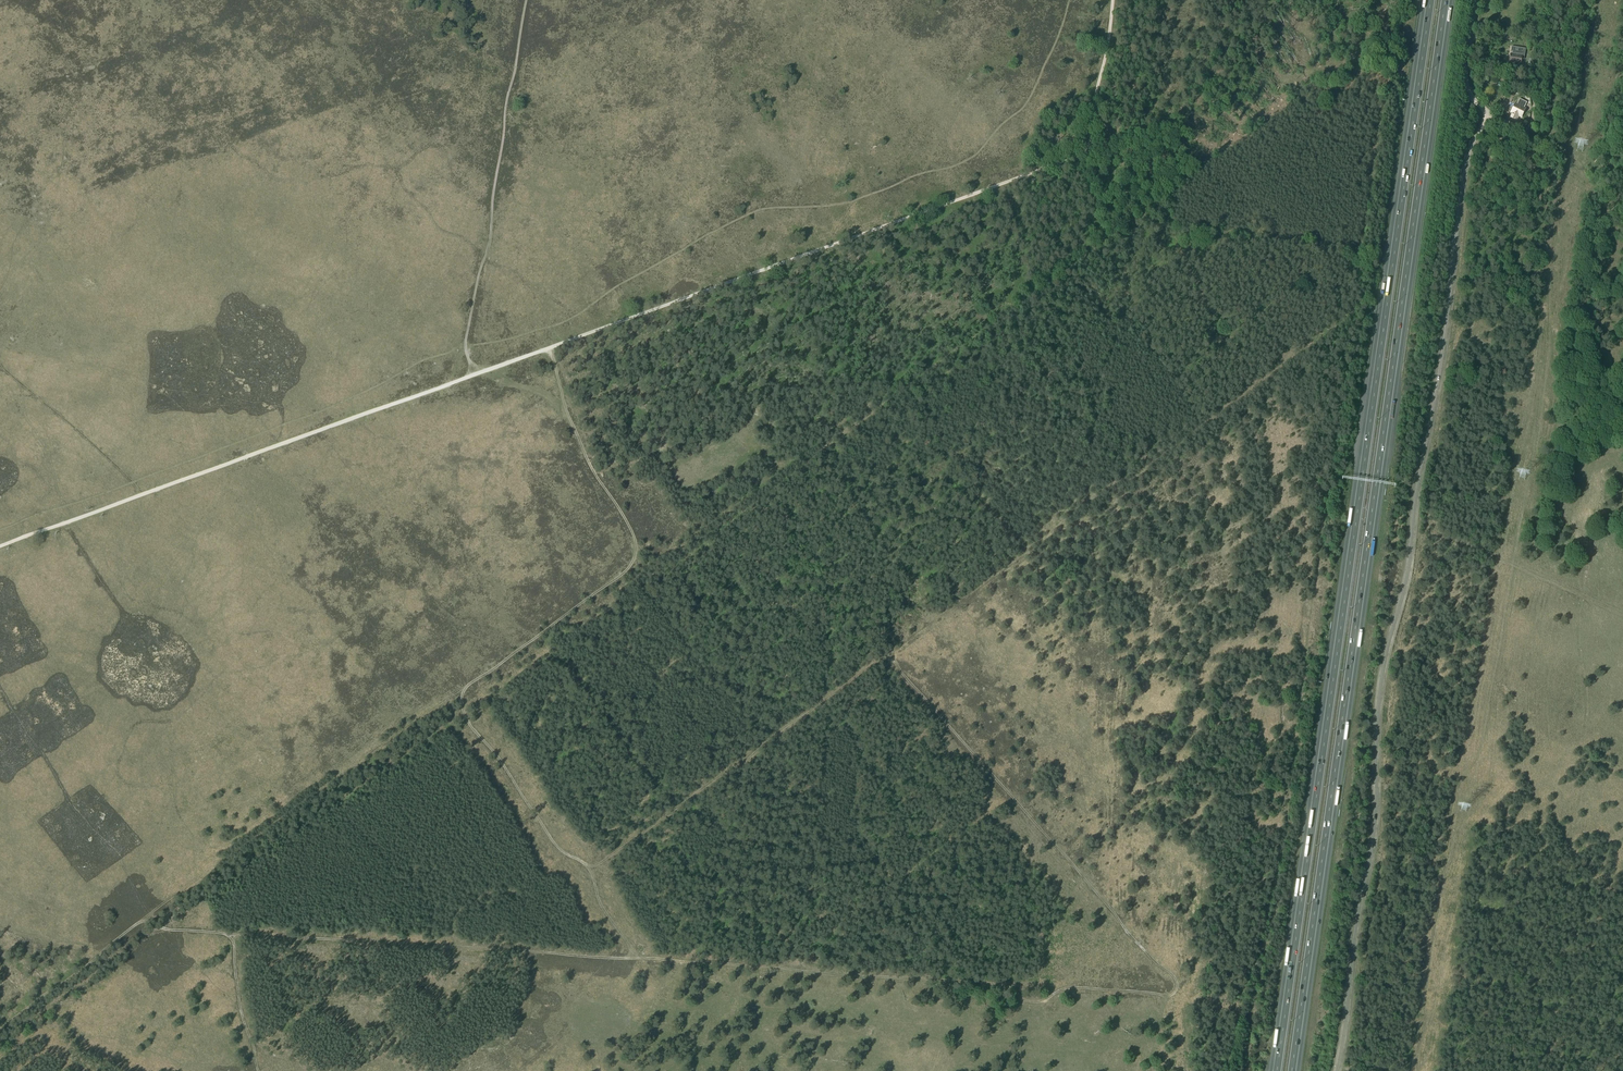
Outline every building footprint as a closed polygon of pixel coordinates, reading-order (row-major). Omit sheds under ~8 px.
[(1510,54),(1509,62),(1521,63),(1522,60),(1523,49),(1515,47),(1514,55),(1510,54)] [(1516,88),(1518,83),(1507,78),(1495,72),(1493,77),(1510,85),(1516,88)] [(1513,113),(1511,118),(1516,120),(1519,115),(1521,117),(1525,109),(1524,108),(1519,106),(1517,105),(1515,104),(1511,112),(1513,113)] [(1575,144),(1577,152),(1583,150),(1581,142),(1575,144)]
